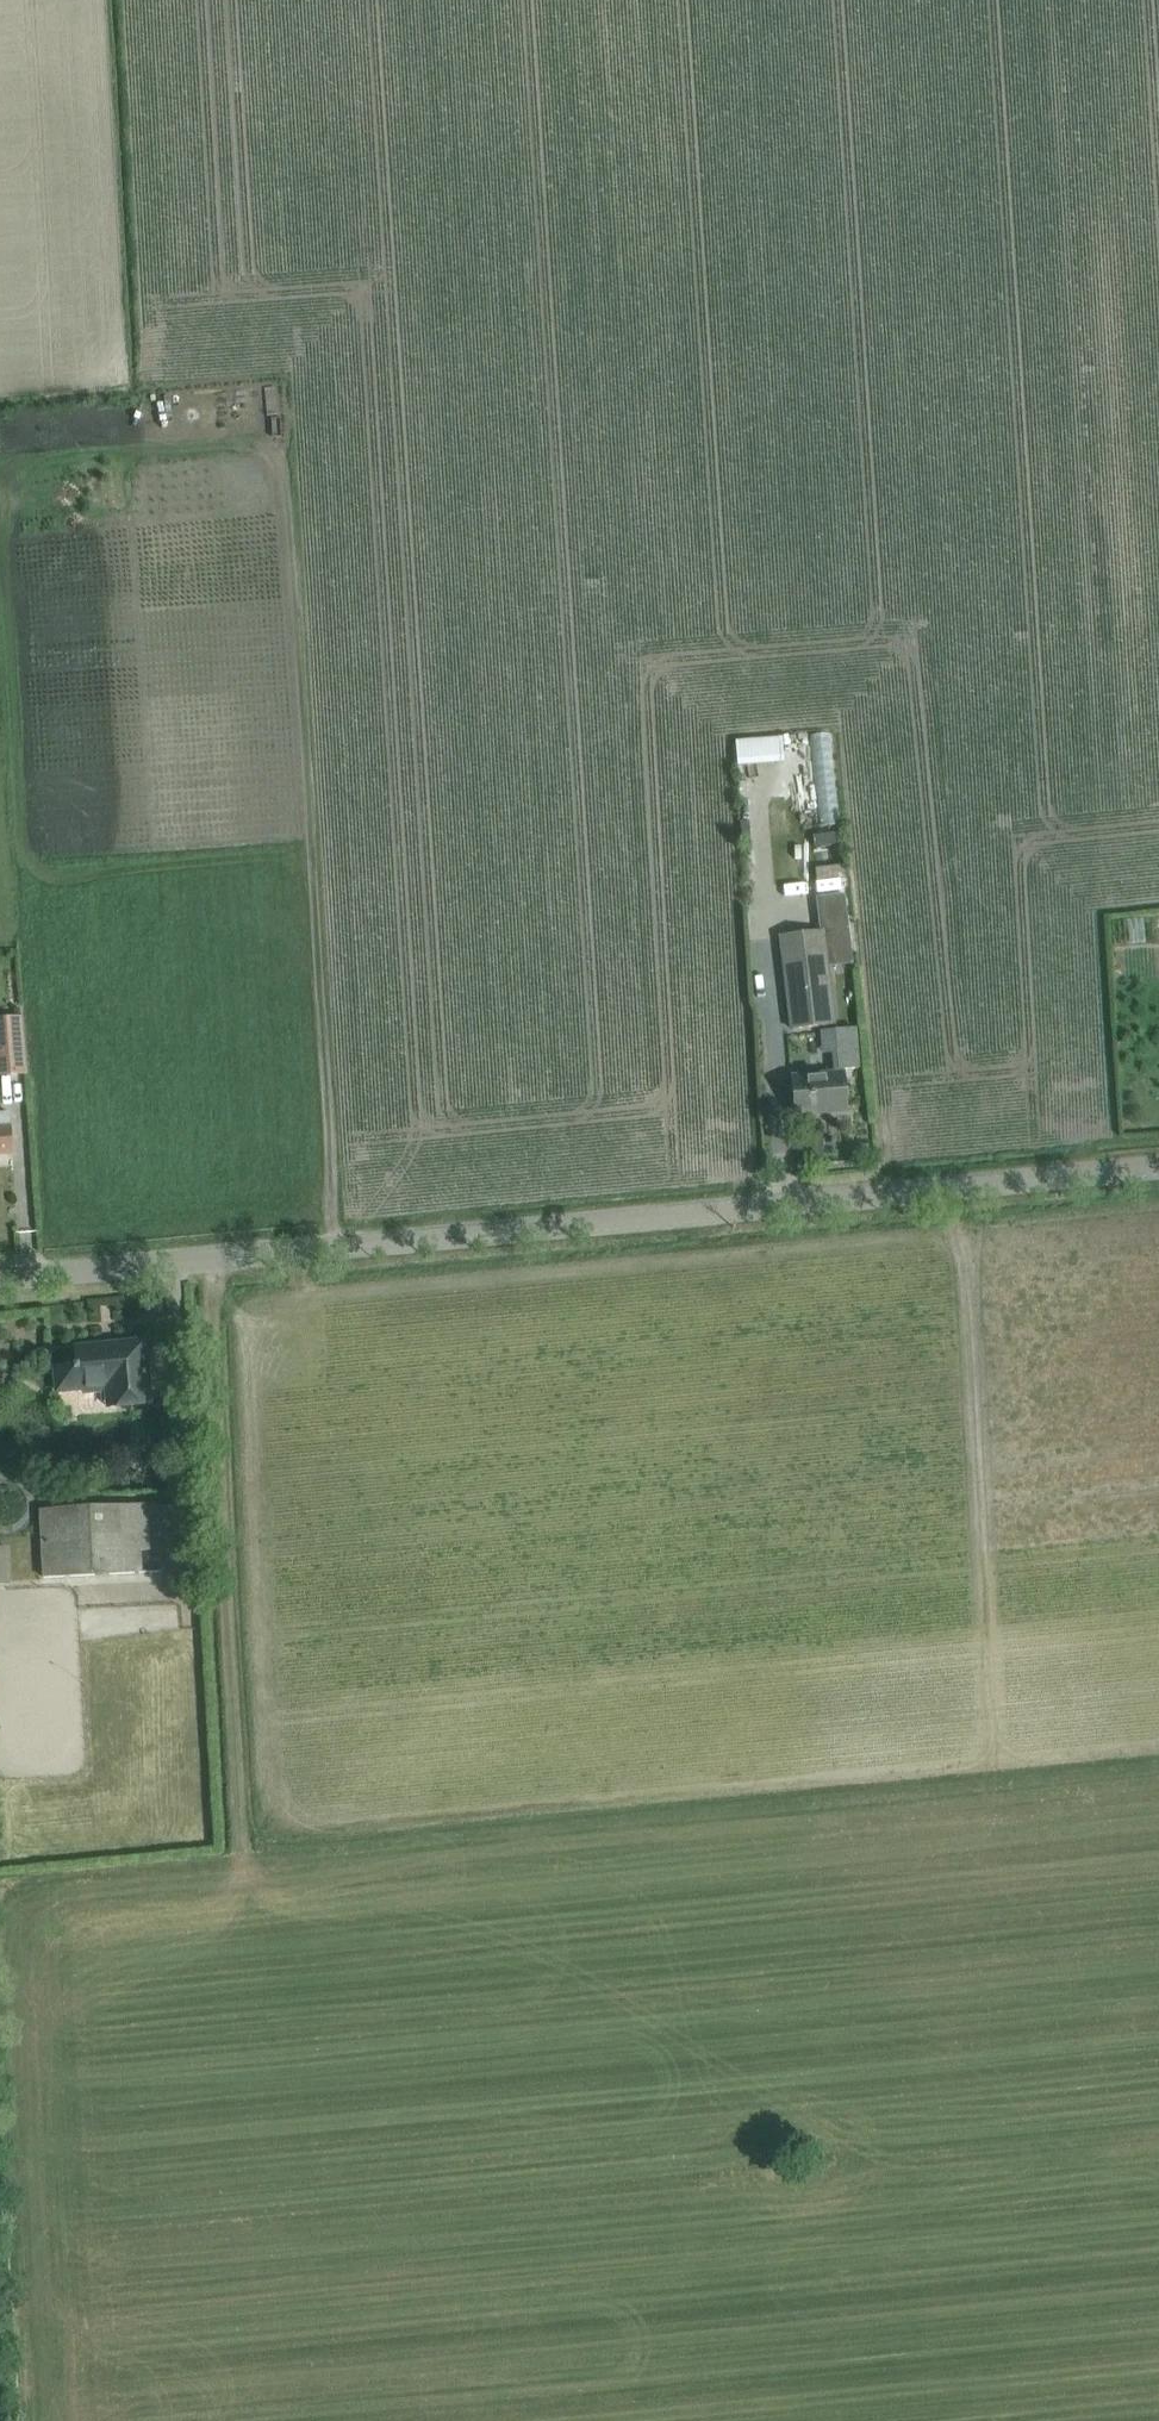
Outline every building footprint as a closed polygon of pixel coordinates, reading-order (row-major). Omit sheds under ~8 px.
[(840,824),(835,732),(815,733),(820,825),(840,824)] [(813,735),(740,737),(741,763),(814,760),(813,735)] [(822,931),(781,936),(793,1029),(833,1024),(822,931)] [(1,1034),(0,1034),(0,1075),(9,1075),(25,1074),(22,1042),(21,1020),(0,1021),(0,1022),(1,1034)] [(838,1073),(792,1077),(795,1115),(847,1111),(844,1073),(844,1069),(860,1068),(856,1027),(835,1029),(838,1073)] [(13,1154),(10,1113),(0,1114),(0,1155),(13,1154)] [(58,1391),(81,1389),(83,1388),(84,1393),(105,1391),(106,1410),(150,1406),(144,1342),(116,1344),(117,1347),(103,1348),(102,1346),(75,1348),(76,1366),(55,1368),(58,1391)] [(158,1514),(157,1505),(40,1511),(43,1578),(142,1573),(141,1553),(150,1553),(148,1515),(158,1514)] [(0,1548),(0,1585),(11,1584),(9,1548),(0,1548)]
